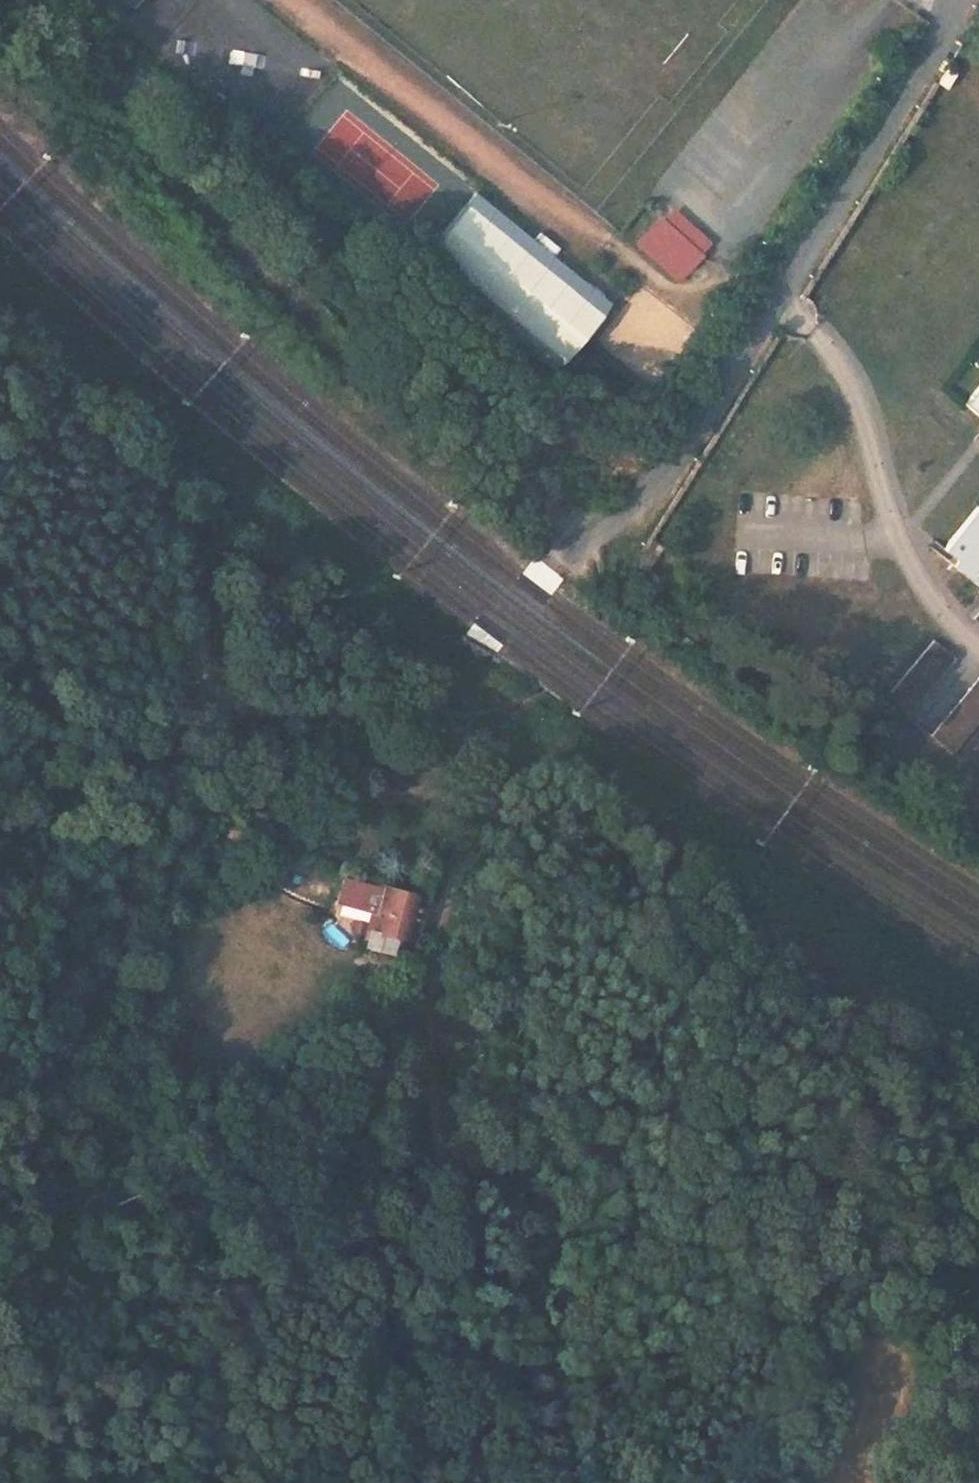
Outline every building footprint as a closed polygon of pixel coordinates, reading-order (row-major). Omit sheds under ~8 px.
[(543,230),(531,241),(484,193),(434,240),(556,367),(615,311),(557,251),(560,248),(543,230)] [(653,217),(693,250),(703,239),(662,205),(653,217)] [(631,242),(671,277),(693,250),(653,217),(631,242)] [(966,394),(978,404),(978,378),(966,394)] [(939,544),(978,577),(978,496),(939,544)] [(953,653),(933,637),(898,679),(918,695),(953,653)] [(976,672),(941,714),(960,730),(978,707),(978,674),(976,672)] [(390,951),(392,944),(401,934),(412,937),(422,898),(344,877),(338,901),(375,911),(366,945),(390,951)]
